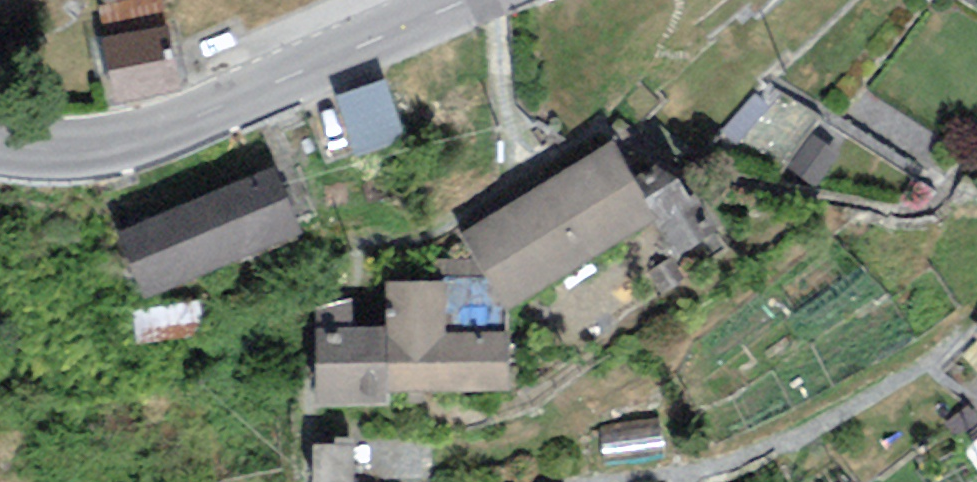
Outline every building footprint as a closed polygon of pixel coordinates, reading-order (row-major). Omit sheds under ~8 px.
[(102,37),(164,25),(159,0),(131,0),(96,7),(102,37)] [(164,25),(102,37),(114,103),(181,90),(168,24),(164,25)] [(385,79),(335,96),(355,157),(406,140),(385,79)] [(613,141),(459,235),(506,310),(659,217),(613,141)] [(274,168),(117,232),(144,300),(302,235),(274,168)] [(386,392),(508,390),(507,332),(446,333),(445,280),(384,281),(385,326),(315,326),(316,405),(386,404),(386,392)] [(659,418),(598,426),(602,457),(663,450),(659,418)] [(312,444),(313,481),(353,481),(352,444),(312,444)]
